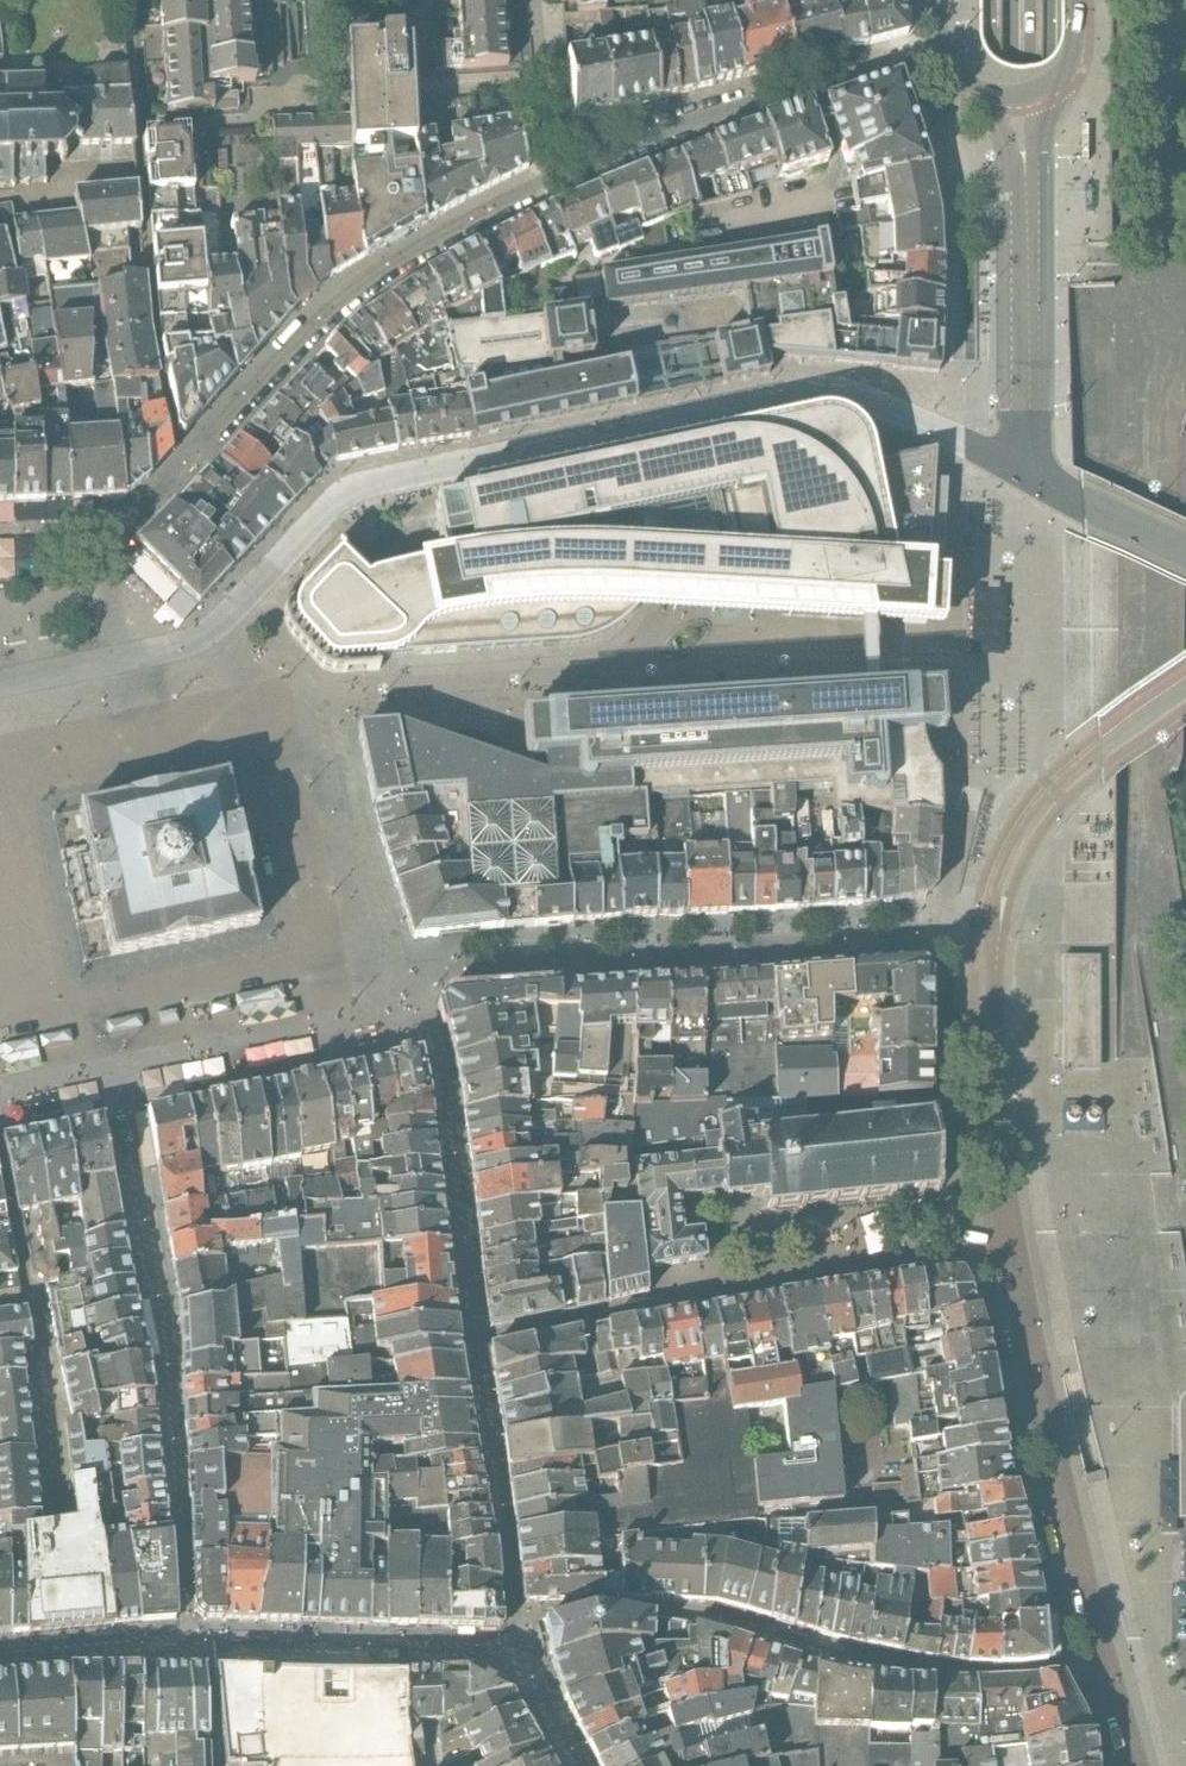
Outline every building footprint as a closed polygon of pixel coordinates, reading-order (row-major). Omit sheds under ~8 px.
[(161,9),(168,114),(239,109),(238,94),(213,96),(212,85),(256,83),(256,82),(252,31),(250,3),(226,4),(226,0),(173,0),(173,8),(161,9)] [(451,2),(458,2),(459,16),(460,31),(453,32),(454,44),(461,43),(463,69),(509,66),(504,0),(451,0),(451,2)] [(561,2),(577,1),(578,13),(585,13),(600,12),(606,11),(605,0),(561,0),(561,2)] [(724,8),(706,10),(706,14),(704,14),(701,0),(685,0),(674,2),(675,10),(668,11),(669,18),(687,15),(688,24),(706,21),(714,86),(743,79),(727,7),(724,8)] [(796,65),(783,2),(782,0),(756,0),(755,0),(756,6),(748,8),(747,0),(721,0),(722,2),(723,2),(724,8),(727,7),(743,79),(757,75),(796,65)] [(870,46),(861,8),(835,8),(833,2),(816,6),(814,0),(809,0),(800,2),(801,10),(794,11),(792,0),(783,2),(796,65),(870,46)] [(907,4),(907,0),(842,0),(842,6),(835,8),(861,8),(907,4)] [(861,8),(870,46),(907,36),(907,4),(861,8)] [(600,12),(600,26),(603,49),(620,46),(613,11),(606,11),(600,12)] [(678,95),(669,18),(668,11),(648,13),(652,41),(660,100),(678,95)] [(600,26),(600,12),(585,13),(578,13),(564,15),(566,27),(600,26)] [(696,90),(688,24),(687,15),(669,18),(678,95),(696,90)] [(696,90),(714,86),(706,21),(688,24),(696,90)] [(426,224),(416,136),(414,100),(412,100),(405,63),(408,63),(405,44),(402,45),(402,33),(382,34),(383,46),(376,46),(375,40),(354,41),(350,66),(353,66),(353,103),(350,103),(351,116),(353,149),(353,175),(354,189),(355,197),(365,257),(393,242),(426,224)] [(652,41),(620,46),(603,49),(603,51),(608,85),(612,113),(660,100),(652,41)] [(612,113),(608,85),(603,51),(568,55),(571,90),(573,123),(612,113)] [(83,142),(81,146),(136,145),(128,68),(93,71),(81,72),(82,87),(44,88),(45,108),(59,108),(61,102),(64,103),(66,104),(63,110),(73,121),(79,118),(82,122),(76,125),(76,139),(83,142)] [(81,146),(83,142),(76,139),(76,125),(82,122),(79,118),(73,121),(63,110),(66,104),(64,103),(61,102),(59,108),(45,108),(44,88),(44,83),(47,80),(44,77),(42,80),(25,81),(25,77),(21,77),(21,81),(9,81),(8,77),(4,77),(4,82),(0,82),(0,186),(8,186),(13,190),(16,187),(16,184),(26,183),(26,187),(29,187),(29,183),(43,183),(46,186),(48,184),(47,182),(46,157),(60,157),(63,163),(67,162),(64,155),(75,144),(81,146)] [(883,180),(929,169),(900,78),(826,102),(847,164),(855,161),(861,183),(883,180)] [(765,123),(778,157),(781,167),(778,168),(782,178),(829,163),(810,107),(765,123)] [(334,149),(353,149),(351,116),(273,119),(274,145),(275,168),(296,166),(297,144),(313,144),(314,149),(334,149)] [(477,127),(485,191),(529,169),(521,141),(518,120),(477,127)] [(713,141),(728,175),(736,197),(751,193),(746,178),(778,168),(781,167),(778,157),(765,123),(713,141)] [(465,201),(485,191),(477,127),(452,131),(456,151),(437,154),(434,134),(416,136),(426,224),(465,202),(465,201)] [(149,192),(194,189),(190,143),(188,143),(187,137),(144,140),(149,192)] [(736,197),(728,175),(713,141),(682,154),(693,188),(713,180),(720,202),(736,197)] [(316,292),(331,277),(323,234),(320,199),(314,149),(313,144),(297,144),(296,166),(297,191),(307,274),(316,292)] [(331,277),(365,257),(355,197),(336,198),(334,149),(314,149),(320,199),(323,234),(331,277)] [(700,207),(693,188),(682,154),(647,168),(662,204),(665,214),(660,216),(661,224),(680,215),(700,207)] [(297,191),(296,166),(275,168),(276,190),(279,217),(286,274),(296,310),(316,292),(307,274),(297,191)] [(665,214),(662,204),(647,168),(600,187),(612,222),(616,238),(637,229),(638,232),(661,224),(660,216),(665,214)] [(892,226),(939,218),(929,169),(883,180),(861,183),(853,183),(857,211),(838,213),(841,232),(860,229),(872,227),(869,207),(888,204),(892,226)] [(121,278),(132,277),(128,232),(142,230),(139,189),(139,186),(107,189),(75,192),(77,213),(79,213),(89,261),(93,286),(98,286),(122,284),(121,278)] [(552,207),(573,251),(591,244),(596,259),(617,251),(618,253),(631,248),(636,258),(665,248),(661,224),(638,232),(637,229),(616,238),(612,222),(600,187),(552,207)] [(150,217),(196,213),(194,189),(149,192),(150,217)] [(48,277),(46,265),(38,219),(15,222),(13,207),(0,209),(0,234),(6,232),(15,231),(20,263),(20,275),(24,274),(25,281),(39,279),(48,277)] [(576,256),(573,251),(552,207),(542,211),(529,219),(553,265),(561,262),(576,256)] [(38,219),(46,265),(70,263),(89,261),(79,213),(77,213),(58,216),(38,219)] [(154,243),(203,239),(201,213),(196,213),(150,217),(154,243)] [(257,351),(296,310),(286,274),(279,217),(234,222),(239,263),(235,263),(251,342),(257,351)] [(892,259),(942,259),(939,218),(892,226),(872,227),(860,229),(863,250),(864,268),(882,266),(892,266),(892,259)] [(476,247),(498,288),(511,282),(504,266),(516,260),(524,277),(553,265),(529,219),(476,247)] [(16,276),(6,232),(0,234),(0,280),(16,276)] [(734,252),(644,267),(601,273),(606,309),(611,308),(612,310),(613,310),(613,308),(629,306),(629,308),(631,308),(631,305),(646,303),(647,306),(649,306),(649,303),(656,302),(657,305),(659,304),(658,302),(674,300),(674,303),(676,302),(676,300),(691,298),(692,300),(694,300),(694,297),(709,295),(709,298),(712,298),(711,295),(727,293),(727,296),(729,295),(729,293),(741,291),(761,289),(770,357),(846,364),(838,322),(849,321),(846,302),(835,303),(830,268),(826,238),(734,252)] [(155,269),(205,265),(203,239),(154,243),(155,269)] [(483,322),(485,322),(506,320),(502,288),(498,288),(476,247),(446,263),(467,304),(448,312),(444,314),(449,326),(483,322)] [(875,293),(942,297),(942,259),(892,259),(892,266),(882,266),(882,279),(865,278),(867,292),(875,293)] [(246,363),(257,351),(251,342),(235,263),(206,267),(208,292),(210,319),(211,340),(213,348),(222,347),(230,345),(236,374),(246,363)] [(448,312),(467,304),(446,263),(427,274),(448,312)] [(208,292),(206,267),(205,265),(155,269),(158,295),(208,292)] [(27,302),(29,302),(25,281),(24,274),(20,275),(16,276),(0,280),(0,307),(27,302)] [(444,314),(448,312),(427,274),(412,283),(425,309),(424,311),(429,329),(431,327),(447,322),(444,314)] [(101,308),(148,303),(146,276),(132,277),(121,278),(122,284),(98,286),(101,308)] [(410,325),(424,311),(425,309),(412,283),(400,291),(391,297),(410,325)] [(122,479),(114,384),(112,384),(107,359),(103,335),(101,308),(98,286),(93,286),(49,289),(54,320),(54,332),(57,355),(61,391),(64,390),(77,389),(94,387),(100,431),(90,432),(85,432),(69,433),(65,433),(72,502),(93,501),(95,501),(126,499),(122,479)] [(766,357),(770,357),(761,289),(741,291),(746,332),(727,337),(715,338),(724,385),(770,375),(766,357)] [(159,323),(210,319),(208,292),(158,295),(159,323)] [(942,297),(875,293),(875,323),(883,323),(903,323),(941,323),(942,297)] [(419,335),(429,329),(424,311),(410,325),(391,297),(361,316),(390,356),(392,355),(420,336),(419,335)] [(40,429),(24,430),(24,414),(40,410),(38,393),(35,372),(30,335),(27,302),(0,307),(0,327),(7,360),(0,362),(0,384),(7,406),(13,416),(15,421),(13,430),(14,440),(14,505),(45,504),(40,429)] [(103,335),(151,330),(148,303),(101,308),(103,335)] [(549,360),(593,354),(588,311),(544,316),(549,360)] [(379,364),(390,356),(361,316),(342,334),(373,367),(379,364)] [(494,433),(557,420),(605,410),(637,403),(625,350),(593,354),(549,360),(544,316),(522,320),(486,326),(485,322),(483,322),(449,326),(446,327),(459,374),(463,390),(485,386),(494,433)] [(186,342),(211,340),(210,319),(159,323),(163,344),(186,342)] [(838,322),(846,364),(906,371),(939,374),(940,349),(941,327),(939,327),(939,325),(941,325),(941,323),(903,323),(883,323),(875,323),(863,323),(849,321),(838,322)] [(473,439),(473,438),(466,401),(463,390),(459,374),(446,327),(449,326),(447,322),(431,327),(429,329),(435,352),(437,379),(442,404),(450,443),(473,439)] [(432,446),(450,443),(442,404),(437,379),(435,352),(429,329),(419,335),(420,336),(392,355),(405,376),(409,398),(424,396),(426,407),(432,446)] [(107,359),(155,354),(151,330),(103,335),(107,359)] [(45,504),(72,502),(65,433),(61,391),(57,355),(54,332),(30,335),(35,372),(38,393),(56,391),(59,418),(39,418),(40,429),(45,504)] [(339,397),(373,367),(342,334),(340,335),(340,336),(333,342),(334,343),(328,348),(326,349),(327,350),(309,368),(339,397)] [(716,387),(724,385),(715,338),(677,343),(625,350),(637,403),(686,393),(716,387)] [(220,395),(236,374),(228,347),(222,347),(213,348),(211,340),(186,342),(200,419),(220,395)] [(196,424),(200,419),(186,342),(163,344),(179,431),(180,431),(185,435),(195,423),(196,424)] [(107,359),(112,384),(114,384),(138,381),(140,381),(160,378),(155,354),(107,359)] [(398,451),(416,448),(410,402),(409,398),(405,376),(392,355),(390,356),(379,364),(379,368),(386,395),(388,405),(390,416),(389,416),(398,451)] [(398,451),(389,416),(355,423),(347,407),(386,395),(379,368),(379,364),(373,367),(339,397),(322,412),(314,419),(327,436),(336,463),(398,451)] [(322,412),(339,397),(309,368),(293,384),(322,412)] [(127,499),(151,477),(142,416),(128,418),(127,404),(141,403),(138,381),(114,384),(122,479),(126,499),(127,499)] [(142,416),(151,477),(174,450),(165,409),(148,411),(146,388),(141,388),(140,381),(138,381),(141,403),(142,416)] [(14,505),(14,440),(13,430),(15,421),(13,416),(7,406),(0,384),(0,505),(14,505)] [(314,419),(322,412),(293,384),(278,400),(308,426),(314,419)] [(475,437),(494,433),(485,386),(463,390),(466,401),(473,438),(474,438),(474,439),(475,438),(475,437)] [(432,446),(426,407),(424,396),(409,398),(410,402),(416,448),(432,446)] [(251,428),(283,457),(308,426),(278,400),(251,428)] [(589,805),(645,800),(645,795),(832,784),(833,808),(940,812),(939,775),(931,775),(925,766),(919,754),(917,744),(917,733),(944,732),(941,688),(912,691),(877,693),(873,622),(942,626),(943,616),(944,578),(929,577),(936,452),(867,467),(865,457),(873,454),(872,446),(868,438),(860,427),(851,421),(841,416),(833,413),(820,413),(733,431),(717,435),(683,443),(617,458),(476,486),(478,494),(435,503),(440,524),(437,525),(440,543),(443,542),(446,555),(447,555),(448,558),(472,553),(473,560),(447,562),(417,568),(367,582),(363,578),(367,573),(369,575),(370,572),(339,543),(291,595),(287,605),(287,615),(287,622),(288,627),(291,633),(310,655),(329,672),(345,672),(365,672),(380,670),(380,668),(378,668),(378,660),(389,659),(396,658),(427,656),(581,643),(590,642),(601,640),(612,634),(640,610),(657,610),(710,614),(769,617),(860,622),(864,694),(523,718),(527,760),(546,759),(547,779),(513,767),(510,756),(504,748),(496,741),(487,736),(478,733),(462,732),(422,736),(397,727),(357,729),(373,803),(381,801),(382,808),(375,810),(375,813),(460,799),(463,814),(485,812),(518,810),(550,809),(589,805)] [(319,480),(320,479),(314,473),(305,452),(327,436),(314,419),(308,426),(283,457),(273,470),(265,479),(294,506),(295,506),(297,504),(296,503),(302,498),(304,496),(304,495),(309,490),(310,490),(312,488),(311,488),(317,482),(317,483),(320,480),(319,480)] [(273,470),(283,457),(251,428),(239,441),(273,470)] [(320,479),(336,463),(327,436),(305,452),(314,473),(320,479)] [(265,479),(273,470),(239,441),(219,461),(248,488),(253,493),(265,479)] [(236,502),(248,488),(219,461),(207,475),(236,502)] [(208,550),(231,525),(222,516),(236,502),(207,475),(195,487),(196,487),(156,527),(140,542),(144,546),(140,550),(166,577),(180,590),(181,589),(193,575),(189,571),(208,550)] [(231,525),(253,549),(294,506),(265,479),(253,493),(248,488),(236,502),(222,516),(231,525)] [(232,572),(253,549),(231,525),(208,550),(232,572)] [(232,572),(208,550),(189,571),(193,575),(181,589),(187,596),(199,606),(232,572)] [(88,847),(63,851),(78,924),(104,919),(112,956),(162,945),(162,946),(176,943),(176,944),(195,940),(195,939),(209,936),(209,935),(259,925),(252,895),(248,875),(249,875),(246,860),(247,860),(243,842),(242,842),(239,827),(238,827),(228,778),(178,788),(178,787),(164,790),(163,789),(144,793),(144,794),(130,797),(130,798),(80,809),(88,847)] [(796,912),(795,844),(793,820),(794,813),(794,790),(770,790),(770,792),(749,792),(749,793),(751,831),(771,831),(775,913),(796,912)] [(749,793),(726,793),(726,815),(727,846),(728,914),(754,914),(751,831),(749,793)] [(658,917),(687,916),(684,848),(684,840),(692,839),(691,815),(688,796),(652,799),(653,812),(655,840),(653,840),(658,917)] [(381,836),(464,824),(463,814),(460,799),(375,813),(381,836)] [(623,919),(658,917),(653,840),(655,840),(653,812),(652,799),(645,800),(589,805),(590,818),(625,815),(628,843),(626,843),(628,853),(614,857),(615,863),(617,864),(623,919)] [(570,893),(567,870),(565,845),(592,843),(590,818),(589,805),(550,809),(556,894),(570,893)] [(834,908),(862,905),(861,836),(861,812),(838,811),(840,841),(832,841),(834,908)] [(906,854),(911,854),(937,855),(937,852),(940,817),(913,815),(861,812),(861,836),(882,842),(895,842),(907,843),(906,854)] [(565,845),(567,870),(570,893),(573,924),(601,921),(603,921),(595,856),(614,857),(628,853),(626,843),(628,843),(625,815),(590,818),(592,843),(565,845)] [(389,862),(467,847),(464,824),(381,836),(389,862)] [(754,914),(775,913),(771,831),(751,831),(754,914)] [(862,905),(879,904),(879,849),(895,849),(895,842),(882,842),(861,836),(862,905)] [(811,910),(834,908),(832,841),(807,843),(811,910)] [(912,900),(912,877),(911,854),(906,854),(907,843),(895,842),(895,849),(896,901),(912,900)] [(796,912),(811,910),(807,843),(795,844),(796,912)] [(687,916),(728,914),(727,846),(684,848),(687,916)] [(471,874),(468,855),(467,847),(389,862),(397,888),(471,874)] [(879,904),(896,901),(895,849),(879,849),(879,904)] [(935,889),(936,878),(937,855),(911,854),(912,877),(912,900),(916,900),(925,899),(935,889)] [(603,921),(623,919),(617,864),(615,863),(614,857),(595,856),(603,921)] [(417,939),(440,937),(464,934),(504,929),(502,897),(485,900),(479,900),(474,900),(471,874),(397,888),(398,889),(402,902),(401,903),(413,939),(414,939),(417,939)] [(556,894),(532,895),(535,927),(573,924),(570,893),(556,894)] [(504,929),(535,927),(532,895),(502,897),(504,929)] [(1099,958),(1063,958),(1062,1071),(1063,1072),(1065,1074),(1098,1074),(1099,1073),(1100,1071),(1099,958)] [(850,967),(854,990),(877,988),(892,986),(892,980),(930,975),(930,970),(921,961),(892,964),(850,967)] [(818,969),(772,972),(775,1047),(776,1053),(832,1050),(832,1009),(832,1003),(855,1002),(854,990),(850,967),(818,969)] [(756,1049),(775,1047),(772,972),(747,975),(750,1103),(774,1102),(778,1102),(776,1061),(757,1062),(756,1049)] [(726,1104),(750,1103),(747,975),(723,976),(726,1104)] [(892,986),(877,988),(877,1001),(878,1022),(930,1019),(930,1018),(931,1018),(931,975),(930,975),(892,980),(892,986)] [(706,1105),(726,1104),(723,976),(703,978),(706,1105)] [(681,1106),(706,1105),(703,978),(668,980),(670,1046),(671,1064),(670,1064),(670,1097),(670,1106),(681,1106)] [(670,1097),(670,1064),(651,1064),(650,1046),(670,1046),(668,980),(634,982),(637,1082),(634,1108),(651,1107),(670,1106),(670,1097)] [(575,1079),(637,1082),(634,982),(589,986),(559,988),(560,1004),(579,1007),(579,1020),(579,1051),(575,1079)] [(534,1005),(560,1004),(559,988),(556,988),(556,989),(503,992),(468,995),(449,996),(442,1006),(443,1009),(447,1022),(446,1022),(447,1026),(456,1025),(473,1021),(514,1012),(535,1008),(534,1005)] [(877,988),(854,990),(855,1002),(832,1003),(832,1009),(832,1050),(833,1058),(848,1058),(930,1057),(930,1019),(878,1022),(877,1001),(877,988)] [(501,1063),(538,1058),(538,1042),(534,1012),(557,1011),(552,1058),(554,1059),(553,1080),(575,1079),(579,1051),(579,1020),(579,1007),(560,1004),(534,1005),(535,1008),(514,1012),(473,1021),(456,1025),(447,1026),(455,1055),(455,1058),(499,1050),(501,1063)] [(524,1082),(553,1080),(554,1059),(552,1058),(538,1058),(501,1063),(499,1050),(455,1058),(461,1086),(524,1082)] [(776,1061),(778,1102),(838,1101),(838,1100),(877,1098),(930,1094),(930,1057),(848,1058),(833,1058),(832,1050),(776,1053),(776,1061)] [(395,1104),(429,1097),(422,1061),(414,1056),(387,1061),(395,1104)] [(396,1109),(395,1104),(387,1061),(361,1067),(368,1126),(386,1124),(385,1115),(392,1114),(391,1110),(396,1109)] [(370,1144),(368,1126),(361,1067),(359,1068),(341,1072),(356,1170),(373,1168),(370,1144)] [(358,1185),(356,1170),(341,1072),(318,1076),(331,1152),(333,1163),(340,1204),(361,1203),(358,1185)] [(333,1163),(331,1152),(318,1076),(291,1082),(305,1205),(340,1204),(333,1163)] [(464,1112),(526,1107),(535,1106),(564,1104),(598,1105),(595,1125),(634,1126),(634,1108),(637,1082),(575,1079),(553,1080),(542,1081),(524,1082),(461,1086),(464,1112)] [(306,1212),(305,1205),(291,1082),(275,1085),(291,1214),(306,1212)] [(292,1217),(291,1214),(275,1085),(259,1088),(278,1219),(292,1217)] [(249,1223),(253,1223),(278,1219),(259,1088),(232,1093),(241,1173),(244,1197),(249,1223)] [(232,1093),(221,1096),(211,1098),(222,1177),(241,1173),(232,1093)] [(386,1124),(432,1121),(429,1097),(395,1104),(396,1109),(391,1110),(392,1114),(385,1115),(386,1124)] [(211,1098),(189,1103),(197,1161),(200,1185),(202,1204),(204,1204),(209,1233),(229,1230),(225,1200),(222,1177),(211,1098)] [(688,1158),(691,1196),(720,1194),(720,1200),(724,1200),(725,1202),(731,1202),(730,1199),(761,1196),(761,1198),(766,1198),(767,1209),(770,1209),(770,1212),(776,1211),(775,1208),(800,1206),(800,1208),(806,1208),(806,1205),(829,1203),(830,1205),(835,1205),(835,1202),(859,1199),(859,1202),(865,1202),(865,1199),(889,1196),(889,1199),(894,1198),(894,1196),(918,1193),(918,1196),(924,1195),(924,1192),(933,1191),(933,1194),(939,1194),(939,1192),(940,1192),(940,1190),(942,1190),(942,1183),(940,1184),(938,1169),(940,1169),(940,1163),(937,1162),(935,1145),(938,1145),(937,1138),(935,1138),(934,1124),(936,1123),(935,1117),(933,1117),(933,1116),(932,1116),(931,1114),(777,1129),(774,1102),(750,1103),(726,1104),(706,1105),(681,1106),(670,1106),(651,1107),(634,1108),(634,1126),(632,1151),(685,1143),(688,1158)] [(158,1169),(197,1161),(189,1103),(148,1111),(148,1112),(158,1169)] [(464,1112),(466,1131),(548,1125),(577,1124),(595,1125),(598,1105),(564,1104),(535,1106),(526,1107),(464,1112)] [(76,1182),(114,1177),(105,1126),(98,1123),(98,1122),(97,1122),(97,1121),(65,1128),(76,1182)] [(370,1144),(434,1139),(432,1121),(386,1124),(368,1126),(370,1144)] [(470,1166),(556,1159),(578,1159),(578,1140),(577,1124),(548,1125),(466,1131),(468,1149),(470,1166)] [(86,1237),(82,1216),(76,1182),(65,1128),(35,1134),(61,1247),(52,1249),(59,1281),(92,1274),(90,1263),(86,1237)] [(35,1134),(5,1141),(34,1277),(46,1284),(59,1281),(52,1249),(61,1247),(35,1134)] [(386,1164),(438,1163),(434,1139),(370,1144),(373,1168),(386,1164)] [(556,1175),(558,1175),(624,1172),(624,1157),(578,1159),(556,1159),(470,1166),(473,1184),(557,1178),(556,1175)] [(646,1163),(635,1164),(640,1210),(642,1236),(645,1270),(647,1270),(705,1260),(702,1232),(682,1234),(682,1232),(679,1197),(691,1196),(688,1158),(646,1163)] [(202,1204),(200,1185),(197,1161),(158,1169),(161,1192),(165,1212),(202,1204)] [(358,1185),(441,1185),(438,1163),(386,1164),(373,1168),(356,1170),(358,1185)] [(606,1195),(606,1190),(625,1188),(624,1172),(556,1175),(557,1178),(559,1201),(606,1195)] [(86,1237),(123,1229),(120,1209),(114,1177),(76,1182),(82,1216),(86,1237)] [(476,1211),(537,1204),(559,1201),(557,1178),(473,1184),(476,1211)] [(11,1241),(4,1206),(0,1185),(0,1243),(11,1241)] [(361,1203),(443,1203),(441,1185),(358,1185),(361,1203)] [(531,1231),(540,1228),(601,1219),(601,1214),(608,1213),(606,1195),(559,1201),(537,1204),(476,1211),(479,1238),(531,1231)] [(244,1197),(225,1200),(229,1230),(250,1226),(249,1223),(244,1197)] [(326,1221),(445,1222),(443,1203),(361,1203),(340,1204),(305,1205),(306,1212),(307,1221),(326,1221)] [(209,1239),(209,1233),(204,1204),(202,1204),(165,1212),(170,1244),(209,1239)] [(649,1293),(647,1270),(645,1270),(642,1236),(640,1210),(608,1213),(601,1214),(601,1219),(603,1239),(605,1260),(610,1303),(640,1295),(649,1293)] [(174,1269),(181,1308),(227,1301),(227,1295),(234,1290),(282,1276),(283,1288),(295,1288),(330,1288),(327,1246),(326,1221),(307,1221),(306,1212),(291,1214),(292,1217),(278,1219),(253,1223),(257,1247),(246,1249),(246,1257),(174,1269)] [(482,1258),(535,1249),(569,1244),(603,1239),(601,1219),(540,1228),(531,1231),(479,1238),(480,1240),(483,1257),(482,1257),(482,1258)] [(327,1246),(384,1245),(448,1245),(445,1222),(326,1221),(327,1246)] [(170,1244),(174,1269),(246,1257),(246,1249),(257,1247),(253,1223),(249,1223),(250,1226),(229,1230),(209,1233),(209,1239),(170,1244)] [(90,1263),(128,1255),(123,1229),(86,1237),(90,1263)] [(569,1265),(577,1264),(599,1261),(605,1260),(603,1239),(569,1244),(535,1249),(482,1258),(482,1260),(483,1260),(484,1276),(483,1276),(484,1277),(537,1270),(550,1267),(550,1268),(569,1265)] [(19,1282),(11,1241),(0,1243),(0,1285),(19,1282)] [(405,1269),(451,1268),(448,1245),(384,1245),(385,1266),(406,1266),(405,1269)] [(99,1312),(137,1303),(128,1255),(90,1263),(92,1274),(59,1281),(46,1284),(47,1292),(94,1282),(99,1312)] [(576,1310),(604,1304),(610,1303),(605,1260),(599,1261),(577,1264),(569,1265),(576,1310)] [(576,1310),(569,1265),(550,1268),(552,1281),(538,1282),(537,1270),(484,1277),(486,1298),(491,1328),(522,1321),(576,1310)] [(454,1302),(454,1294),(451,1268),(405,1269),(406,1266),(385,1266),(386,1294),(386,1303),(454,1302)] [(919,1272),(922,1296),(971,1288),(962,1271),(947,1271),(919,1272)] [(925,1318),(922,1296),(919,1272),(897,1276),(906,1323),(902,1323),(903,1334),(926,1330),(925,1318)] [(283,1327),(297,1326),(295,1288),(283,1288),(282,1276),(234,1290),(227,1295),(227,1301),(181,1308),(183,1360),(216,1358),(215,1350),(252,1347),(284,1343),(283,1327)] [(902,1323),(906,1323),(897,1276),(880,1278),(889,1331),(889,1335),(892,1353),(904,1351),(903,1334),(902,1330),(902,1323)] [(876,1356),(892,1353),(889,1335),(889,1331),(880,1278),(865,1281),(873,1335),(876,1356)] [(855,1360),(876,1356),(873,1335),(865,1281),(841,1284),(855,1358),(855,1360)] [(20,1290),(19,1282),(0,1285),(0,1293),(20,1290)] [(53,1321),(99,1312),(94,1282),(47,1292),(53,1321)] [(855,1358),(841,1284),(816,1288),(829,1357),(834,1389),(856,1387),(849,1359),(855,1358)] [(787,1372),(794,1372),(798,1395),(832,1390),(834,1389),(829,1357),(816,1288),(781,1294),(792,1361),(786,1361),(787,1371),(787,1372)] [(942,1315),(947,1314),(979,1308),(971,1288),(922,1296),(925,1318),(942,1315)] [(21,1348),(31,1346),(20,1290),(0,1293),(0,1351),(21,1348)] [(776,1373),(787,1371),(786,1361),(792,1361),(781,1294),(762,1297),(772,1354),(776,1373)] [(747,1410),(783,1406),(799,1403),(798,1395),(794,1372),(787,1372),(787,1371),(776,1373),(772,1354),(762,1297),(738,1301),(750,1377),(728,1380),(733,1412),(747,1410)] [(714,1306),(728,1380),(750,1377),(738,1301),(714,1306)] [(348,1334),(457,1326),(454,1302),(386,1303),(347,1304),(348,1323),(348,1334)] [(104,1334),(142,1326),(137,1303),(99,1312),(104,1334)] [(758,1508),(753,1464),(747,1410),(733,1412),(728,1380),(714,1306),(692,1310),(709,1403),(672,1406),(679,1445),(682,1466),(622,1476),(622,1478),(616,1479),(619,1500),(514,1510),(519,1550),(617,1539),(655,1534),(705,1527),(721,1525),(736,1523),(754,1520),(759,1514),(758,1508)] [(947,1314),(942,1315),(925,1318),(926,1330),(903,1334),(904,1351),(988,1336),(979,1308),(947,1314)] [(692,1310),(656,1317),(672,1406),(709,1403),(692,1310)] [(91,1337),(104,1334),(99,1312),(53,1321),(58,1347),(92,1340),(91,1337)] [(647,1409),(672,1406),(656,1317),(633,1319),(633,1320),(608,1324),(612,1355),(620,1361),(621,1372),(625,1422),(648,1419),(647,1409)] [(368,1354),(460,1348),(457,1326),(348,1334),(348,1323),(297,1326),(283,1327),(284,1343),(286,1369),(368,1365),(368,1354)] [(494,1377),(612,1355),(608,1324),(489,1350),(494,1377)] [(138,1361),(149,1359),(142,1326),(104,1334),(91,1337),(92,1340),(95,1353),(111,1350),(113,1360),(137,1355),(138,1361)] [(890,1380),(915,1376),(992,1361),(988,1336),(938,1346),(904,1351),(892,1353),(876,1356),(855,1360),(855,1358),(849,1359),(856,1386),(890,1380)] [(58,1347),(62,1367),(97,1360),(95,1353),(92,1340),(58,1347)] [(289,1402),(287,1379),(255,1380),(252,1347),(215,1350),(216,1358),(183,1360),(184,1385),(238,1382),(240,1403),(289,1402)] [(24,1375),(21,1348),(0,1351),(0,1379),(24,1375)] [(372,1369),(462,1364),(460,1348),(368,1354),(368,1365),(372,1365),(372,1369)] [(98,1401),(154,1392),(149,1359),(138,1361),(137,1355),(113,1360),(111,1350),(95,1353),(97,1360),(62,1367),(74,1422),(79,1422),(101,1421),(98,1401)] [(497,1394),(539,1386),(621,1372),(620,1361),(612,1355),(494,1377),(497,1394)] [(917,1399),(996,1385),(992,1361),(915,1376),(917,1399)] [(424,1394),(467,1391),(462,1364),(372,1369),(372,1365),(368,1365),(371,1397),(424,1394)] [(268,1520),(267,1546),(295,1545),(296,1567),(317,1567),(319,1622),(355,1624),(368,1623),(368,1624),(372,1624),(370,1546),(386,1546),(386,1537),(384,1484),(375,1484),(373,1460),(379,1460),(378,1454),(432,1448),(426,1408),(424,1394),(371,1397),(368,1365),(286,1369),(287,1379),(289,1402),(308,1401),(309,1420),(274,1421),(273,1452),(267,1453),(268,1520)] [(505,1438),(625,1422),(621,1372),(539,1386),(542,1404),(500,1413),(505,1438)] [(2,1453),(33,1450),(24,1375),(0,1379),(0,1453),(2,1453)] [(894,1427),(910,1426),(910,1423),(919,1422),(917,1399),(915,1376),(890,1380),(894,1427)] [(185,1405),(240,1403),(238,1382),(184,1385),(185,1405)] [(934,1437),(933,1419),(1000,1411),(996,1385),(917,1399),(919,1422),(910,1423),(910,1426),(911,1440),(934,1437)] [(497,1394),(500,1413),(542,1404),(539,1386),(497,1394)] [(766,1507),(843,1500),(833,1393),(832,1390),(798,1395),(799,1403),(783,1406),(789,1460),(753,1464),(758,1508),(766,1507)] [(424,1394),(426,1408),(469,1405),(467,1391),(424,1394)] [(101,1421),(156,1415),(154,1392),(98,1401),(101,1421)] [(274,1421),(309,1420),(308,1401),(289,1402),(240,1403),(185,1405),(186,1428),(242,1423),(274,1421)] [(477,1444),(469,1405),(426,1408),(432,1448),(477,1444)] [(509,1470),(679,1445),(672,1406),(647,1409),(648,1419),(625,1422),(505,1438),(509,1470)] [(934,1437),(1003,1428),(1000,1411),(933,1419),(934,1437)] [(82,1438),(158,1430),(156,1415),(101,1421),(79,1422),(82,1438)] [(243,1453),(267,1453),(273,1452),(274,1421),(242,1423),(242,1438),(187,1442),(188,1461),(220,1462),(243,1462),(243,1453)] [(117,1489),(123,1489),(117,1449),(85,1452),(82,1438),(79,1422),(74,1422),(67,1423),(73,1485),(89,1483),(107,1481),(109,1490),(117,1489)] [(186,1428),(187,1442),(242,1438),(242,1423),(186,1428)] [(934,1437),(911,1440),(913,1462),(926,1460),(1006,1450),(1003,1428),(934,1437)] [(117,1449),(159,1444),(158,1430),(82,1438),(85,1452),(117,1449)] [(123,1489),(162,1484),(159,1444),(117,1449),(123,1489)] [(375,1484),(384,1484),(394,1483),(393,1466),(414,1465),(479,1459),(477,1444),(432,1448),(378,1454),(379,1460),(373,1460),(375,1484)] [(600,1481),(616,1479),(622,1478),(622,1476),(682,1466),(679,1445),(509,1470),(511,1485),(599,1475),(600,1481)] [(33,1450),(2,1453),(0,1453),(0,1517),(11,1517),(12,1535),(27,1534),(43,1531),(41,1516),(33,1450)] [(966,1491),(1016,1485),(1006,1450),(926,1460),(913,1462),(919,1503),(935,1500),(966,1495),(966,1491)] [(259,1622),(259,1621),(266,1560),(267,1546),(268,1520),(267,1453),(243,1453),(243,1462),(220,1462),(224,1511),(225,1529),(225,1560),(225,1621),(259,1622)] [(440,1476),(481,1472),(479,1459),(414,1465),(414,1481),(441,1479),(440,1476)] [(212,1511),(224,1511),(220,1462),(188,1461),(191,1500),(212,1500),(212,1511)] [(450,1627),(449,1581),(449,1579),(449,1569),(448,1548),(448,1517),(445,1500),(442,1487),(441,1479),(414,1481),(414,1465),(393,1466),(394,1483),(384,1484),(386,1537),(416,1536),(417,1580),(417,1626),(450,1627)] [(442,1487),(484,1484),(481,1472),(440,1476),(441,1479),(442,1487)] [(1085,1477),(1088,1487),(1089,1486),(1106,1482),(1107,1482),(1105,1474),(1104,1472),(1102,1473),(1099,1473),(1090,1476),(1087,1476),(1085,1477)] [(511,1485),(514,1510),(619,1500),(616,1479),(600,1481),(599,1475),(511,1485)] [(27,1534),(29,1634),(108,1627),(94,1511),(89,1483),(73,1485),(76,1510),(78,1525),(67,1527),(43,1531),(27,1534)] [(123,1513),(166,1511),(162,1484),(123,1489),(117,1489),(122,1507),(123,1513)] [(445,1500),(486,1496),(484,1484),(442,1487),(445,1500)] [(985,1510),(1021,1506),(1016,1485),(966,1491),(966,1495),(935,1500),(936,1519),(961,1515),(985,1513),(985,1510)] [(448,1548),(495,1544),(486,1496),(445,1500),(448,1517),(448,1548)] [(193,1560),(225,1560),(225,1529),(224,1511),(212,1511),(212,1500),(191,1500),(192,1530),(193,1560)] [(986,1527),(1026,1524),(1021,1506),(985,1510),(985,1513),(986,1527)] [(108,1627),(141,1624),(127,1537),(123,1513),(122,1507),(94,1511),(108,1627)] [(127,1537),(169,1534),(166,1511),(123,1513),(127,1537)] [(961,1515),(936,1519),(937,1528),(907,1530),(907,1517),(874,1519),(873,1515),(869,1516),(870,1549),(870,1568),(891,1571),(890,1581),(911,1584),(912,1574),(927,1576),(927,1571),(944,1573),(1036,1567),(1030,1540),(965,1545),(963,1531),(961,1515)] [(827,1519),(804,1519),(804,1553),(823,1552),(854,1550),(870,1549),(869,1516),(827,1519)] [(9,1634),(9,1635),(11,1635),(12,1535),(11,1517),(0,1517),(0,1635),(9,1634)] [(986,1527),(963,1531),(965,1545),(1030,1540),(1026,1524),(986,1527)] [(657,1600),(704,1603),(704,1542),(705,1527),(655,1534),(617,1539),(619,1561),(619,1581),(619,1598),(641,1599),(657,1600)] [(11,1635),(29,1634),(27,1534),(12,1535),(11,1635)] [(127,1537),(141,1624),(175,1620),(170,1540),(169,1534),(127,1537)] [(417,1626),(417,1580),(416,1536),(386,1537),(386,1546),(388,1625),(417,1626)] [(598,1564),(619,1561),(617,1539),(519,1550),(521,1570),(598,1564)] [(715,1603),(735,1609),(770,1619),(778,1560),(736,1548),(725,1544),(704,1542),(704,1603),(715,1603)] [(465,1581),(498,1582),(498,1580),(497,1580),(496,1567),(494,1547),(495,1547),(495,1544),(448,1548),(449,1569),(464,1569),(465,1581)] [(319,1622),(317,1567),(296,1567),(295,1545),(267,1546),(266,1560),(259,1621),(301,1623),(301,1622),(319,1622)] [(372,1624),(388,1625),(386,1546),(370,1546),(372,1624)] [(795,1626),(804,1553),(779,1549),(778,1560),(770,1619),(795,1626)] [(831,1637),(849,1641),(859,1577),(870,1578),(870,1568),(870,1549),(854,1550),(853,1564),(841,1563),(831,1637)] [(814,1632),(831,1637),(841,1563),(853,1564),(854,1550),(823,1552),(814,1632)] [(795,1626),(814,1632),(823,1552),(804,1553),(795,1626)] [(204,1620),(225,1621),(225,1560),(193,1560),(195,1612),(204,1620)] [(523,1585),(600,1581),(598,1564),(521,1570),(523,1585)] [(962,1600),(1041,1593),(1036,1567),(944,1573),(927,1571),(927,1576),(929,1600),(943,1600),(948,1600),(962,1600)] [(849,1641),(860,1644),(866,1645),(876,1579),(890,1581),(891,1571),(870,1568),(870,1578),(859,1577),(849,1641)] [(483,1604),(500,1604),(500,1602),(499,1602),(497,1583),(498,1583),(498,1582),(465,1581),(464,1569),(449,1569),(449,1579),(449,1581),(460,1581),(465,1589),(466,1603),(483,1604)] [(866,1645),(902,1653),(919,1656),(937,1659),(941,1621),(943,1600),(929,1600),(929,1605),(925,1605),(922,1629),(906,1627),(913,1584),(911,1584),(890,1581),(876,1579),(866,1645)] [(483,1628),(483,1604),(466,1603),(465,1589),(460,1581),(449,1581),(450,1627),(483,1628)] [(619,1598),(619,1581),(604,1581),(600,1581),(523,1585),(524,1602),(542,1601),(603,1599),(619,1598)] [(1014,1620),(1043,1616),(1041,1593),(962,1600),(962,1616),(974,1616),(990,1617),(992,1625),(1000,1624),(1015,1622),(1014,1620)] [(483,1604),(483,1628),(497,1629),(502,1625),(500,1604),(483,1604)] [(974,1616),(962,1616),(961,1622),(956,1623),(952,1661),(968,1663),(974,1616)] [(968,1663),(1000,1664),(1000,1624),(992,1625),(990,1617),(974,1616),(968,1663)] [(1000,1624),(1000,1664),(1019,1664),(1048,1660),(1043,1616),(1014,1620),(1015,1622),(1000,1624)] [(545,1621),(554,1658),(594,1651),(649,1643),(686,1644),(687,1624),(653,1617),(606,1617),(545,1621)] [(956,1623),(941,1621),(937,1659),(952,1661),(956,1623)] [(554,1658),(565,1699),(612,1680),(608,1669),(627,1664),(634,1688),(679,1675),(674,1654),(694,1653),(697,1625),(687,1624),(686,1644),(649,1643),(594,1651),(554,1658)] [(578,1728),(579,1729),(608,1718),(605,1710),(660,1693),(659,1689),(692,1679),(717,1675),(722,1675),(732,1635),(697,1625),(694,1653),(674,1654),(679,1675),(634,1688),(627,1664),(608,1669),(612,1680),(565,1699),(578,1728)] [(722,1700),(743,1697),(740,1679),(751,1642),(732,1635),(722,1675),(717,1675),(722,1700)] [(740,1679),(743,1697),(752,1695),(763,1646),(751,1642),(740,1679)] [(765,1758),(755,1725),(752,1715),(754,1710),(769,1648),(763,1646),(752,1695),(743,1697),(722,1700),(691,1704),(667,1714),(589,1747),(598,1763),(599,1765),(656,1765),(704,1748),(709,1765),(734,1765),(765,1758)] [(754,1710),(772,1707),(783,1653),(769,1648),(754,1710)] [(772,1707),(789,1705),(799,1659),(783,1653),(772,1707)] [(789,1705),(818,1709),(817,1664),(799,1659),(789,1705)] [(818,1709),(789,1705),(772,1707),(754,1710),(752,1715),(755,1725),(765,1758),(766,1760),(820,1749),(820,1765),(871,1765),(871,1728),(870,1675),(842,1671),(817,1664),(818,1709)] [(145,1752),(144,1741),(142,1667),(121,1668),(123,1765),(145,1765),(145,1752)] [(142,1667),(144,1741),(156,1740),(155,1667),(142,1667)] [(155,1667),(156,1740),(144,1741),(145,1752),(145,1765),(210,1765),(210,1758),(209,1739),(193,1739),(187,1667),(181,1667),(155,1667)] [(206,1667),(187,1667),(193,1739),(209,1739),(208,1713),(206,1667)] [(121,1668),(120,1668),(120,1669),(107,1669),(100,1669),(100,1765),(123,1765),(121,1668)] [(68,1670),(13,1675),(18,1756),(75,1752),(71,1669),(71,1670),(70,1670),(69,1670),(68,1670)] [(100,1669),(71,1669),(75,1752),(75,1765),(100,1765),(100,1669)] [(407,1723),(406,1674),(323,1674),(257,1671),(217,1670),(225,1763),(226,1765),(240,1765),(242,1765),(412,1765),(407,1723)] [(442,1721),(467,1716),(467,1706),(509,1693),(468,1672),(440,1673),(442,1721)] [(441,1739),(441,1722),(442,1721),(440,1673),(406,1674),(407,1723),(412,1765),(432,1765),(430,1739),(441,1739)] [(75,1752),(18,1756),(13,1675),(0,1676),(0,1765),(75,1765),(75,1752)] [(589,1747),(667,1714),(691,1704),(722,1700),(717,1675),(692,1679),(659,1689),(660,1693),(605,1710),(608,1718),(579,1729),(589,1747)] [(935,1728),(932,1679),(909,1680),(909,1679),(870,1675),(871,1728),(871,1765),(913,1765),(913,1738),(931,1738),(931,1728),(935,1728)] [(983,1751),(1093,1735),(1063,1675),(1024,1677),(997,1678),(977,1679),(983,1751)] [(983,1751),(977,1679),(932,1679),(935,1728),(931,1728),(931,1738),(913,1738),(913,1765),(965,1765),(964,1754),(983,1751)] [(441,1722),(441,1739),(519,1710),(511,1692),(509,1693),(467,1706),(467,1716),(442,1721),(441,1722)] [(531,1731),(519,1710),(441,1739),(430,1739),(432,1765),(442,1765),(531,1731)] [(538,1742),(531,1731),(442,1765),(483,1765),(538,1742)] [(1093,1735),(983,1751),(964,1754),(965,1765),(1096,1765),(1093,1735)] [(545,1756),(538,1742),(483,1765),(518,1765),(545,1756)] [(704,1748),(656,1765),(709,1765),(704,1748)] [(820,1749),(766,1760),(765,1758),(734,1765),(820,1765),(820,1749)] [(547,1757),(546,1757),(545,1756),(518,1765),(552,1765),(547,1757)]
